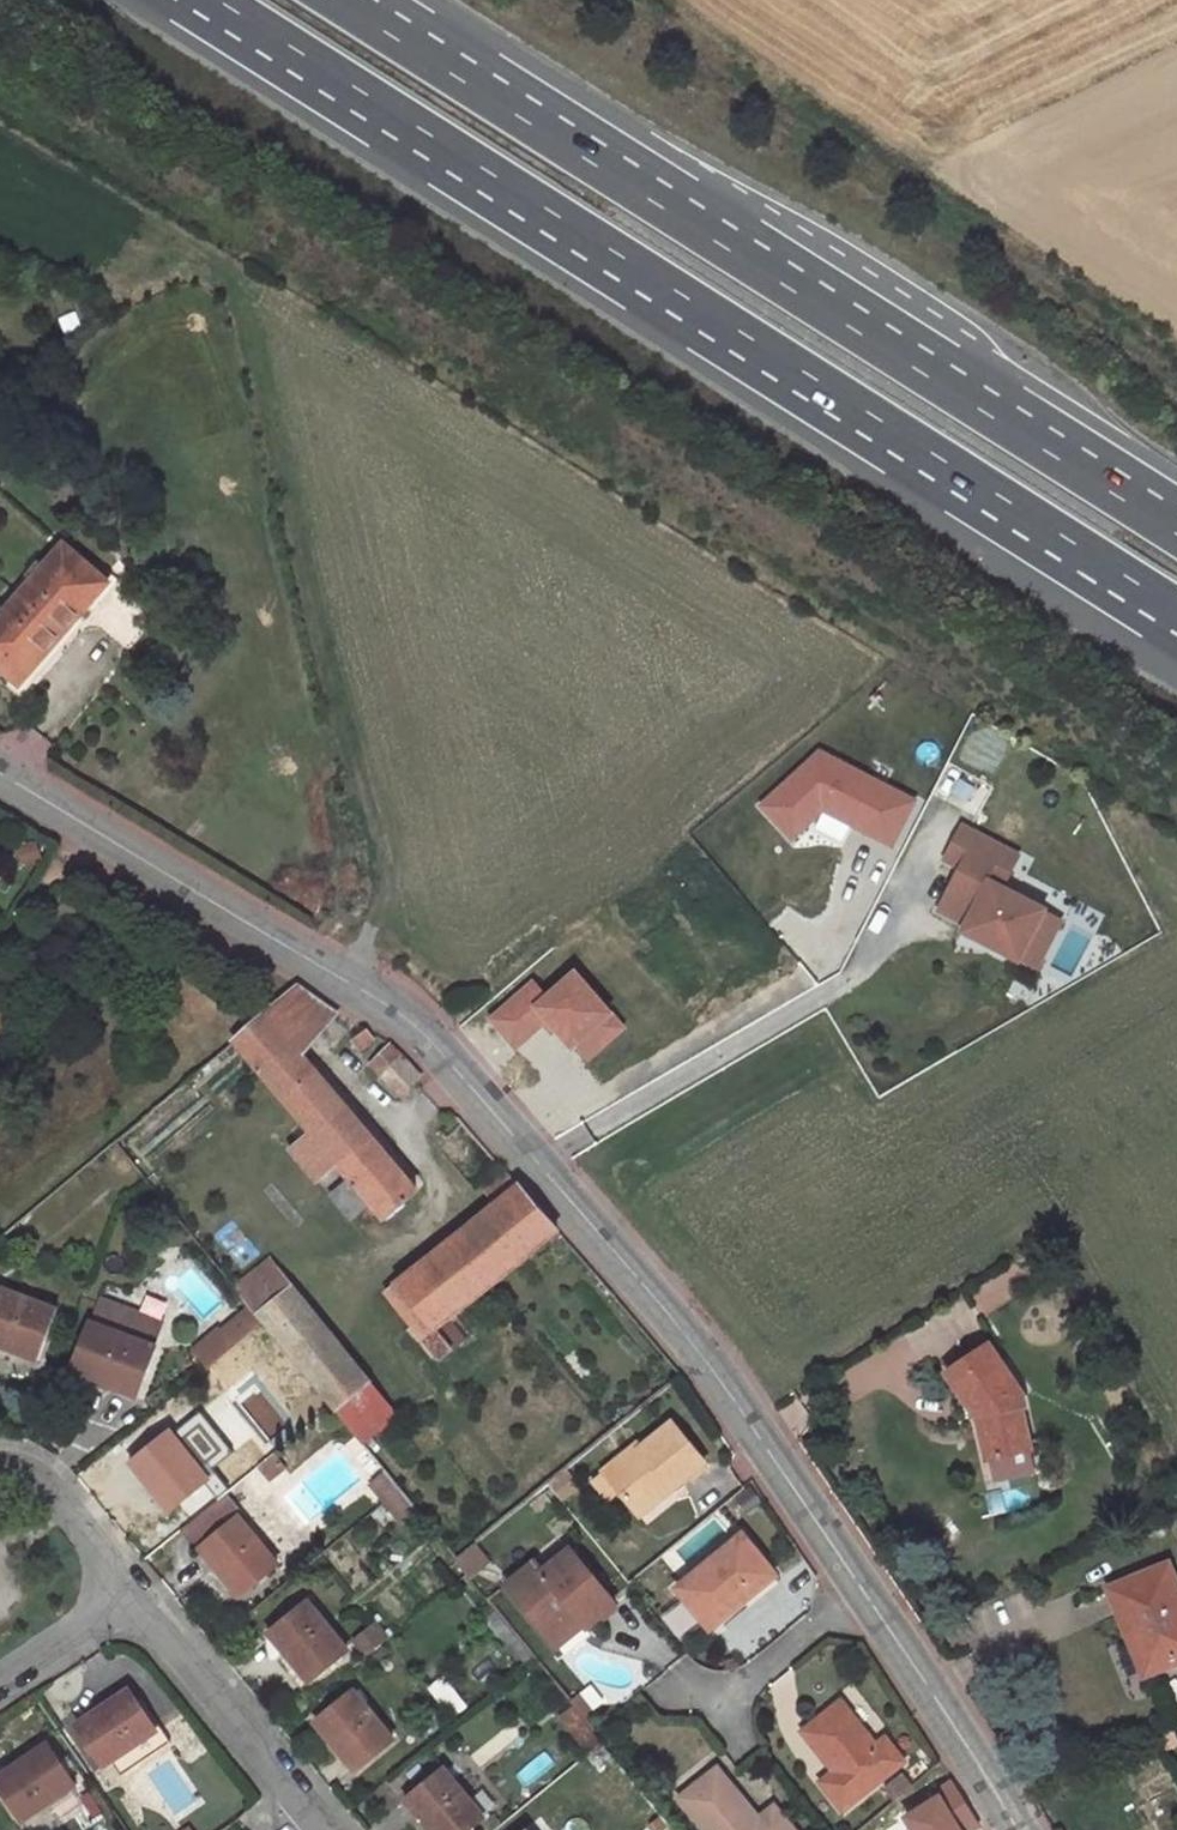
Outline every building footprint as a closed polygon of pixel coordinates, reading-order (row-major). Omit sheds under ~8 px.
[(62,544),(0,617),(0,667),(19,684),(107,582),(62,544)] [(822,811),(892,847),(917,800),(817,748),(757,806),(793,844),(822,811)] [(1018,854),(961,826),(944,858),(959,865),(937,909),(964,922),(966,923),(968,919),(984,927),(988,945),(1017,959),(1017,958),(1040,912),(1042,908),(1001,888),(1018,854)] [(1017,958),(1044,972),(1068,924),(1040,912),(1017,958)] [(964,922),(979,943),(988,945),(984,927),(968,919),(966,923),(964,922)] [(629,1027),(573,964),(545,989),(533,975),(485,1017),(515,1051),(543,1027),(550,1036),(555,1032),(571,1050),(575,1045),(589,1061),(629,1027)] [(300,985),(283,1000),(320,1032),(337,1012),(300,985)] [(283,1000),(269,1013),(302,1052),(320,1032),(283,1000)] [(383,1218),(417,1190),(302,1052),(269,1013),(234,1042),(311,1133),(292,1150),(317,1179),(336,1163),(351,1180),(332,1196),(350,1218),(370,1202),(383,1218)] [(369,1029),(353,1039),(360,1049),(375,1038),(369,1029)] [(421,1076),(391,1044),(372,1063),(401,1094),(421,1076)] [(506,1172),(484,1190),(496,1205),(532,1251),(557,1231),(506,1172)] [(496,1205),(425,1261),(462,1308),(532,1251),(496,1205)] [(372,1382),(271,1258),(236,1286),(337,1410),(372,1382)] [(462,1308),(425,1261),(385,1292),(439,1358),(451,1348),(437,1328),(462,1308)] [(0,1288),(0,1344),(39,1359),(58,1310),(0,1288)] [(101,1301),(93,1321),(157,1346),(164,1326),(101,1301)] [(216,1362),(262,1324),(249,1309),(203,1347),(216,1362)] [(157,1346),(93,1321),(73,1372),(117,1387),(118,1385),(138,1393),(157,1346)] [(1021,1395),(989,1346),(948,1374),(979,1420),(988,1460),(1029,1451),(1021,1410),(1024,1408),(1021,1395)] [(398,1415),(372,1382),(337,1410),(364,1443),(398,1415)] [(318,1391),(307,1400),(316,1412),(327,1403),(318,1391)] [(637,1443),(603,1470),(618,1488),(635,1508),(667,1483),(671,1488),(704,1460),(672,1422),(641,1447),(637,1443)] [(210,1477),(170,1429),(132,1460),(158,1492),(160,1491),(173,1507),(210,1477)] [(607,1498),(618,1488),(603,1470),(592,1480),(607,1498)] [(389,1473),(373,1485),(387,1501),(402,1489),(389,1473)] [(640,1514),(671,1488),(667,1483),(635,1508),(640,1514)] [(387,1501),(401,1519),(416,1506),(402,1489),(387,1501)] [(188,1524),(217,1561),(215,1563),(241,1594),(279,1562),(241,1513),(227,1524),(211,1506),(188,1524)] [(743,1534),(677,1587),(710,1627),(743,1599),(735,1588),(742,1583),(751,1586),(771,1569),(743,1534)] [(536,1561),(507,1584),(550,1637),(578,1616),(585,1624),(588,1627),(615,1604),(570,1548),(543,1569),(536,1561)] [(1168,1564),(1109,1589),(1131,1645),(1140,1642),(1153,1674),(1176,1663),(1176,1587),(1168,1564)] [(308,1599),(273,1629),(286,1646),(284,1648),(310,1679),(348,1648),(308,1599)] [(498,1612),(490,1619),(499,1629),(507,1622),(498,1612)] [(558,1647),(585,1624),(578,1616),(550,1637),(558,1647)] [(497,1631),(506,1642),(516,1634),(507,1622),(499,1629),(497,1631)] [(369,1654),(387,1639),(377,1627),(359,1642),(369,1654)] [(516,1634),(506,1642),(525,1666),(535,1657),(516,1634)] [(355,1690),(317,1721),(343,1753),(345,1751),(358,1767),(395,1739),(355,1690)] [(113,1760),(162,1728),(152,1714),(148,1717),(131,1692),(113,1704),(112,1702),(78,1724),(105,1765),(113,1760)] [(903,1760),(885,1738),(877,1745),(841,1701),(804,1730),(834,1771),(822,1781),(844,1808),(903,1760)] [(574,1705),(562,1715),(571,1726),(583,1716),(574,1705)] [(162,1728),(113,1760),(123,1775),(172,1743),(162,1728)] [(49,1744),(14,1767),(15,1770),(0,1780),(0,1784),(24,1820),(76,1786),(49,1744)] [(445,1768),(409,1796),(422,1813),(421,1816),(432,1829),(467,1829),(484,1816),(445,1768)] [(680,1797),(707,1829),(793,1829),(779,1814),(765,1826),(758,1818),(750,1809),(747,1811),(713,1770),(680,1797)] [(623,1805),(611,1791),(597,1803),(608,1816),(623,1805)] [(773,1806),(758,1818),(765,1826),(779,1814),(773,1806)]
